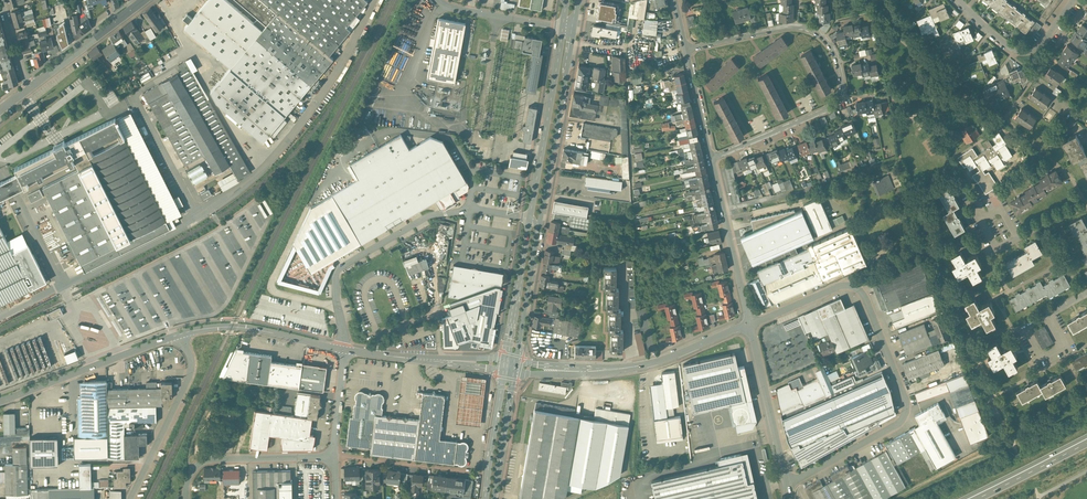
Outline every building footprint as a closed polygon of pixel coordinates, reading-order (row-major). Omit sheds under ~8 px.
[(113,11),(118,7),(117,0),(110,0),(113,11)] [(254,23),(227,0),(208,0),(184,27),(231,67),(210,91),(216,101),(263,141),(270,133),(274,136),(287,121),(283,117),(311,84),(256,37),(266,24),(258,17),(254,23)] [(266,24),(256,37),(311,84),(333,58),(329,55),(350,29),(346,26),(367,0),(237,0),(266,24)] [(518,5),(541,9),(543,0),(519,0),(518,5)] [(631,1),(630,10),(629,12),(637,13),(639,4),(643,3),(642,0),(637,0),(631,1)] [(643,3),(644,9),(654,7),(652,0),(642,0),(643,3)] [(989,3),(999,10),(1006,0),(1007,0),(992,0),(989,3)] [(1013,5),(1006,0),(999,10),(1008,18),(1016,7),(1017,6),(1014,4),(1013,5)] [(618,4),(599,1),(596,18),(615,21),(618,4)] [(944,3),(929,9),(931,14),(933,18),(940,15),(941,18),(949,15),(948,11),(948,10),(947,10),(944,3)] [(790,4),(783,4),(783,13),(792,13),(793,13),(793,4),(790,4)] [(150,7),(143,13),(149,21),(151,19),(154,23),(162,18),(159,13),(156,15),(150,7)] [(747,7),(738,10),(738,9),(736,10),(736,11),(732,12),(735,22),(750,18),(750,15),(747,7)] [(1022,13),(1016,7),(1008,18),(1017,25),(1025,15),(1026,13),(1023,11),(1022,13)] [(32,8),(28,9),(27,11),(23,12),(20,12),(22,16),(29,15),(33,13),(32,8)] [(17,10),(11,12),(13,19),(22,16),(20,12),(20,9),(17,10)] [(828,12),(820,12),(820,21),(823,21),(825,21),(830,21),(830,12),(828,12)] [(67,15),(69,24),(68,25),(68,27),(70,31),(73,30),(70,20),(77,19),(78,18),(78,15),(78,13),(71,15),(70,15),(67,15)] [(931,14),(917,20),(922,31),(926,29),(928,33),(934,31),(937,29),(933,18),(931,14)] [(1025,15),(1017,25),(1026,32),(1035,20),(1032,18),(1031,20),(1025,15)] [(22,16),(13,19),(15,26),(24,24),(22,19),(22,16)] [(693,16),(686,17),(688,27),(692,26),(691,23),(695,22),(693,16)] [(162,18),(154,23),(151,19),(149,21),(155,30),(165,24),(162,18)] [(465,23),(438,18),(429,66),(427,77),(437,79),(454,82),(455,78),(459,56),(465,23)] [(656,35),(658,19),(644,18),(642,34),(656,35)] [(81,24),(79,25),(84,33),(91,28),(87,19),(81,24)] [(964,23),(959,19),(955,24),(960,28),(964,23)] [(61,48),(62,49),(70,43),(68,36),(67,36),(66,32),(67,31),(65,20),(55,26),(57,38),(60,44),(59,44),(61,48)] [(913,20),(908,26),(911,29),(916,22),(913,20)] [(137,29),(131,21),(123,27),(129,35),(135,44),(143,38),(144,38),(140,33),(139,34),(135,30),(137,29)] [(1082,23),(1077,31),(1086,38),(1086,27),(1082,24),(1082,23)] [(605,27),(593,24),(591,34),(599,36),(600,34),(615,37),(617,30),(617,29),(605,27)] [(852,24),(844,26),(845,31),(846,35),(855,33),(853,26),(852,24)] [(860,24),(853,26),(855,33),(855,35),(862,34),(861,27),(860,24)] [(77,26),(73,30),(76,39),(84,33),(79,25),(77,26)] [(868,25),(861,27),(862,34),(863,36),(870,34),(868,25)] [(969,26),(953,33),(955,38),(958,43),(973,36),(969,26)] [(507,41),(509,29),(502,28),(500,39),(507,41)] [(26,30),(17,32),(19,40),(23,38),(24,41),(29,40),(28,36),(26,30)] [(46,30),(38,32),(38,33),(39,37),(41,41),(43,40),(45,37),(44,35),(47,34),(46,30)] [(119,30),(110,37),(114,44),(119,41),(123,37),(119,30)] [(150,40),(144,30),(140,33),(144,38),(143,38),(147,43),(150,40)] [(845,31),(837,32),(840,45),(847,43),(846,35),(845,31)] [(979,31),(974,36),(978,40),(983,35),(979,31)] [(1076,31),(1071,39),(1084,47),(1086,42),(1086,38),(1077,31),(1076,31)] [(396,86),(408,57),(407,57),(413,42),(402,38),(403,36),(399,34),(382,75),(384,76),(382,81),(396,86)] [(660,42),(675,42),(675,34),(666,35),(666,37),(660,38),(660,42)] [(781,36),(767,47),(773,55),(777,53),(776,52),(783,47),(783,48),(787,45),(781,36)] [(123,37),(119,41),(123,47),(127,44),(123,37)] [(43,40),(41,41),(43,50),(53,47),(51,38),(43,40)] [(955,38),(940,44),(945,55),(952,52),(954,56),(962,52),(958,43),(955,38)] [(29,40),(24,41),(25,45),(21,46),(23,53),(32,50),(30,44),(29,40)] [(0,43),(0,51),(8,49),(6,41),(0,43)] [(111,43),(103,49),(111,62),(116,58),(115,56),(118,54),(111,43)] [(936,43),(931,49),(935,53),(940,46),(936,43)] [(1075,50),(1067,44),(1062,52),(1072,59),(1074,60),(1079,52),(1075,50)] [(97,47),(89,52),(94,59),(96,58),(99,55),(102,53),(97,47)] [(767,47),(753,57),(759,66),(763,63),(762,62),(769,57),(769,58),(773,55),(767,47)] [(0,51),(0,53),(2,59),(10,57),(8,49),(0,51)] [(129,53),(132,58),(137,55),(134,50),(129,53)] [(811,50),(802,55),(812,74),(821,69),(819,66),(818,66),(816,62),(817,61),(815,58),(814,59),(812,55),(813,54),(811,50)] [(993,51),(982,55),(984,60),(987,58),(989,63),(997,60),(993,51)] [(542,54),(532,52),(531,56),(530,62),(526,89),(535,90),(542,54)] [(1072,59),(1064,53),(1058,61),(1067,67),(1072,59)] [(34,57),(33,57),(35,65),(36,65),(36,66),(37,66),(39,66),(40,65),(39,64),(43,63),(42,57),(41,55),(34,57)] [(624,57),(615,56),(615,61),(616,71),(613,71),(613,80),(625,80),(624,57)] [(10,57),(2,59),(2,62),(4,67),(13,64),(10,57)] [(732,58),(718,70),(726,78),(729,75),(728,74),(735,69),(735,70),(739,67),(732,58)] [(186,60),(178,65),(182,70),(189,66),(186,60)] [(979,60),(964,66),(965,68),(962,69),(962,70),(960,71),(963,78),(969,76),(969,77),(970,76),(970,75),(976,73),(978,79),(986,76),(980,61),(979,60)] [(861,63),(852,65),(853,70),(853,72),(854,71),(854,74),(863,72),(861,65),(861,63)] [(869,63),(861,65),(863,72),(863,75),(871,73),(869,65),(869,63)] [(4,67),(1,68),(2,72),(4,79),(8,78),(16,76),(13,64),(4,67)] [(879,73),(877,64),(869,65),(871,73),(871,75),(879,73)] [(1006,64),(1000,70),(1002,74),(1005,72),(1006,74),(1010,73),(1009,71),(1006,64)] [(589,67),(578,65),(576,78),(587,80),(587,79),(589,67)] [(250,172),(189,66),(182,70),(143,93),(184,165),(204,154),(215,173),(229,165),(237,179),(250,172)] [(605,69),(594,67),(593,68),(589,67),(587,79),(591,79),(591,81),(595,81),(594,89),(603,90),(604,84),(605,84),(605,79),(603,79),(605,69)] [(1056,71),(1050,67),(1045,76),(1057,84),(1061,79),(1059,79),(1062,75),(1063,76),(1063,75),(1057,71),(1056,71)] [(1017,68),(1009,71),(1010,73),(1013,81),(1014,82),(1014,81),(1016,80),(1016,81),(1017,80),(1021,78),(1023,82),(1020,83),(1022,89),(1031,78),(1031,77),(1031,76),(1031,75),(1031,74),(1031,73),(1029,72),(1027,74),(1022,68),(1018,70),(1018,69),(1017,68)] [(821,69),(812,74),(822,94),(832,89),(829,84),(828,85),(826,82),(827,81),(826,78),(824,78),(822,75),(824,74),(821,69)] [(718,70),(705,81),(712,90),(716,87),(715,86),(722,80),(722,81),(726,78),(718,70)] [(683,73),(674,75),(676,80),(676,84),(685,82),(683,73)] [(767,73),(758,78),(768,98),(777,93),(775,89),(774,89),(772,85),(773,84),(772,82),(770,82),(768,78),(769,78),(767,73)] [(1013,81),(1010,73),(1006,74),(1008,79),(1004,80),(1006,84),(1013,81)] [(633,83),(642,83),(642,74),(633,74),(633,83)] [(16,76),(8,78),(9,83),(10,85),(11,85),(15,84),(16,84),(17,84),(17,83),(18,83),(16,76)] [(587,80),(576,78),(574,87),(585,89),(587,80)] [(1004,79),(986,86),(983,90),(988,101),(991,104),(998,101),(996,96),(1000,94),(1001,97),(1010,93),(1006,84),(1004,80),(1004,79)] [(685,82),(676,84),(677,87),(678,92),(687,90),(685,82)] [(112,87),(101,94),(109,106),(114,103),(112,100),(118,97),(112,87)] [(1051,98),(1036,87),(1029,97),(1044,107),(1051,98)] [(1057,87),(1053,92),(1058,96),(1062,90),(1057,87)] [(687,90),(678,92),(680,101),(689,99),(687,90)] [(583,95),(573,93),(571,104),(580,106),(582,106),(582,102),(585,102),(586,95),(583,95)] [(780,97),(777,93),(768,98),(778,117),(788,112),(785,108),(784,108),(782,105),(783,104),(782,101),(781,102),(778,98),(780,97)] [(726,106),(724,101),(725,101),(723,96),(714,101),(724,121),(733,116),(731,112),(730,112),(728,109),(729,108),(728,105),(726,106)] [(653,106),(653,97),(645,97),(645,106),(653,106)] [(626,99),(619,98),(619,101),(608,99),(607,105),(610,106),(614,106),(616,106),(618,104),(619,107),(620,115),(621,128),(627,129),(626,99)] [(680,101),(680,102),(682,110),(691,108),(689,99),(680,101)] [(865,101),(857,103),(858,108),(857,108),(857,110),(858,110),(858,112),(867,111),(866,103),(865,101)] [(873,101),(866,103),(867,111),(867,113),(875,111),(873,104),(873,101)] [(585,102),(582,102),(582,106),(580,106),(580,108),(584,109),(596,111),(597,104),(585,102)] [(881,102),(873,104),(875,111),(875,113),(883,112),(881,103),(881,102)] [(580,106),(571,104),(569,114),(582,117),(584,109),(580,108),(580,106)] [(528,106),(525,124),(524,124),(523,125),(522,128),(523,129),(524,129),(522,139),(523,141),(530,142),(531,141),(533,130),(534,126),(537,107),(528,106)] [(847,107),(841,109),(844,117),(850,114),(847,107)] [(691,108),(682,110),(684,118),(693,116),(691,108)] [(1037,118),(1022,108),(1015,117),(1030,128),(1037,118)] [(596,111),(584,109),(582,117),(594,119),(596,111)] [(129,112),(115,119),(114,117),(79,135),(89,155),(124,224),(116,228),(122,242),(116,245),(120,253),(170,228),(166,221),(181,213),(129,112)] [(693,116),(684,118),(686,127),(695,125),(693,116)] [(733,116),(724,121),(734,140),(744,135),(741,131),(740,132),(738,128),(739,127),(738,124),(737,125),(735,121),(736,120),(733,116)] [(1071,117),(1066,126),(1071,130),(1077,121),(1071,117)] [(684,118),(675,120),(676,124),(677,126),(678,125),(679,124),(682,123),(683,125),(685,124),(686,127),(684,118)] [(852,119),(848,120),(849,123),(841,126),(842,128),(845,135),(857,130),(852,119)] [(589,124),(583,123),(583,122),(580,136),(587,137),(588,130),(589,124)] [(661,122),(661,130),(676,129),(675,124),(669,124),(668,122),(661,122)] [(613,128),(589,124),(588,130),(612,134),(613,128)] [(686,127),(687,131),(688,134),(696,133),(695,125),(686,127)] [(972,125),(962,131),(965,136),(963,137),(967,142),(980,134),(976,129),(975,130),(972,125)] [(842,128),(835,131),(836,133),(839,140),(846,137),(845,135),(842,128)] [(612,134),(588,130),(587,137),(610,141),(611,138),(612,134)] [(987,149),(978,155),(973,147),(957,157),(964,167),(967,165),(969,167),(971,166),(972,168),(977,165),(980,170),(972,175),(976,181),(977,180),(986,194),(998,185),(989,171),(985,173),(981,167),(984,165),(986,168),(993,163),(996,166),(998,165),(1000,167),(1004,164),(1003,161),(1010,156),(1009,154),(1011,153),(1006,145),(1007,144),(999,132),(992,136),(996,143),(993,146),(988,139),(983,142),(987,149)] [(696,133),(688,134),(688,137),(689,142),(698,140),(696,133)] [(836,133),(829,136),(833,145),(840,142),(839,140),(836,133)] [(1076,133),(1062,141),(1069,153),(1070,152),(1074,160),(1079,157),(1086,153),(1076,133)] [(409,149),(401,134),(400,135),(400,134),(400,135),(393,139),(393,138),(393,139),(386,143),(379,147),(378,147),(379,147),(372,151),(371,151),(365,155),(364,155),(364,156),(358,160),(357,159),(357,160),(350,164),(350,163),(350,164),(358,179),(352,183),(352,182),(351,183),(352,183),(345,187),(344,187),(339,191),(338,190),(338,191),(333,194),(361,243),(367,239),(367,240),(367,239),(373,236),(373,235),(380,231),(380,232),(380,231),(387,227),(387,228),(388,227),(387,227),(394,223),(395,223),(401,219),(402,219),(408,215),(409,215),(409,214),(416,211),(416,210),(423,206),(423,207),(423,206),(430,202),(430,203),(430,202),(434,199),(437,204),(441,202),(444,207),(456,200),(453,195),(457,193),(454,188),(458,185),(459,186),(459,185),(466,181),(462,176),(463,175),(462,175),(459,169),(458,169),(455,163),(451,157),(452,157),(451,157),(448,151),(448,150),(448,151),(444,145),(445,145),(445,144),(444,145),(442,141),(443,141),(442,141),(436,139),(437,139),(436,138),(436,139),(430,137),(430,136),(430,137),(423,141),(416,145),(409,149)] [(63,140),(53,146),(54,148),(15,168),(17,173),(17,174),(23,186),(24,186),(24,188),(39,181),(40,181),(74,163),(89,155),(79,135),(65,143),(63,140)] [(823,139),(815,142),(818,149),(819,151),(826,148),(826,146),(823,139)] [(698,140),(689,142),(690,146),(691,150),(700,148),(698,140)] [(815,140),(808,143),(810,150),(811,152),(812,152),(818,149),(815,142),(815,140)] [(807,141),(799,144),(801,149),(800,149),(801,151),(801,150),(802,153),(810,150),(808,143),(807,141)] [(793,147),(786,150),(789,157),(790,159),(797,156),(793,147)] [(587,152),(563,148),(561,159),(573,161),(585,163),(587,152)] [(700,148),(691,150),(693,157),(701,155),(700,148)] [(778,151),(782,160),(789,157),(786,150),(785,148),(778,151)] [(777,149),(769,152),(769,153),(771,157),(771,159),(772,159),(772,160),(774,164),(777,163),(778,161),(782,160),(778,151),(777,149)] [(591,150),(590,157),(601,159),(603,152),(591,150)] [(686,151),(684,151),(686,159),(693,157),(691,150),(686,151)] [(527,153),(513,151),(512,156),(510,155),(508,166),(526,169),(528,158),(526,158),(527,153)] [(124,224),(89,155),(74,163),(74,164),(75,163),(79,169),(43,187),(81,263),(82,263),(85,270),(120,253),(116,245),(122,242),(116,228),(124,224)] [(630,178),(630,155),(622,155),(622,178),(630,178)] [(763,155),(755,158),(758,165),(759,167),(766,164),(763,155)] [(755,156),(748,159),(750,166),(751,168),(758,165),(755,158),(755,156)] [(747,157),(738,160),(741,166),(740,166),(741,167),(742,169),(750,166),(748,159),(747,157)] [(202,162),(188,170),(195,182),(209,174),(202,162)] [(732,166),(726,167),(734,204),(740,202),(732,166)] [(1057,170),(1040,178),(1042,182),(1047,191),(1064,182),(1057,170)] [(5,199),(3,197),(24,186),(23,186),(17,174),(17,173),(0,182),(0,201),(5,199)] [(888,175),(880,178),(880,177),(878,178),(878,179),(874,180),(878,189),(885,186),(887,190),(893,187),(891,180),(888,175)] [(622,181),(585,176),(584,184),(621,189),(622,181)] [(901,177),(891,180),(893,187),(894,189),(903,186),(901,177)] [(790,179),(783,182),(786,189),(787,190),(793,187),(790,179)] [(454,188),(457,193),(459,195),(468,190),(469,186),(466,181),(459,185),(459,186),(458,185),(454,188)] [(1042,182),(1026,190),(1027,194),(1032,203),(1049,194),(1047,191),(1042,182)] [(953,192),(948,184),(938,190),(950,210),(944,213),(955,233),(965,228),(960,218),(959,215),(958,216),(954,208),(960,204),(954,195),(955,195),(953,192)] [(756,196),(762,194),(759,188),(753,190),(756,196)] [(39,189),(28,195),(31,202),(43,197),(39,189)] [(209,189),(201,193),(204,198),(211,194),(209,189)] [(709,190),(701,192),(701,196),(702,198),(711,196),(709,190)] [(361,243),(333,194),(311,207),(293,243),(296,248),(311,272),(331,260),(361,243)] [(1027,194),(1011,203),(1017,215),(1034,206),(1032,203),(1027,194)] [(820,197),(804,204),(817,235),(833,228),(820,197)] [(588,206),(554,200),(552,211),(586,217),(588,206)] [(754,230),(741,236),(754,264),(789,248),(795,245),(815,237),(802,209),(796,212),(754,230)] [(794,209),(751,219),(754,229),(754,230),(796,212),(794,209)] [(590,219),(571,215),(570,220),(571,220),(570,227),(588,230),(590,219)] [(843,216),(831,221),(833,227),(845,222),(843,216)] [(1083,218),(1070,225),(1076,235),(1086,229),(1086,226),(1083,218)] [(559,221),(551,220),(549,230),(558,231),(558,227),(559,221)] [(852,226),(807,245),(809,248),(815,261),(824,281),(823,281),(867,262),(852,226)] [(31,288),(12,253),(12,252),(0,228),(0,304),(31,288)] [(438,230),(439,237),(443,236),(443,238),(449,238),(449,233),(445,233),(445,230),(442,230),(442,228),(441,228),(441,230),(438,230)] [(1078,234),(1083,244),(1086,242),(1086,229),(1078,234)] [(558,231),(549,230),(547,241),(556,242),(557,234),(558,231)] [(718,230),(708,233),(710,242),(721,240),(718,230)] [(573,237),(557,234),(556,242),(564,243),(572,245),(573,237)] [(1037,241),(1026,247),(1029,252),(1034,260),(1044,253),(1037,241)] [(281,279),(296,248),(293,243),(275,282),(321,294),(332,268),(335,266),(333,262),(329,265),(318,289),(281,279)] [(47,281),(28,244),(12,252),(31,288),(31,289),(47,281)] [(795,245),(789,248),(792,255),(798,252),(795,245)] [(792,255),(758,270),(762,279),(763,283),(815,261),(809,248),(798,252),(792,255)] [(554,251),(546,249),(543,261),(552,263),(554,251)] [(976,254),(966,259),(961,250),(952,255),(957,264),(953,266),(959,277),(968,272),(967,271),(968,270),(974,280),(983,275),(978,266),(982,264),(976,254)] [(723,251),(715,253),(715,255),(716,260),(717,262),(725,260),(723,251)] [(1029,252),(1018,258),(1025,270),(1036,264),(1034,260),(1029,252)] [(416,255),(403,260),(404,265),(405,265),(418,260),(416,255)] [(418,260),(405,265),(409,274),(429,267),(426,258),(418,260)] [(1018,258),(1007,264),(1014,277),(1025,270),(1018,258)] [(725,260),(717,262),(717,264),(719,271),(727,269),(725,260)] [(552,263),(543,261),(542,270),(550,272),(551,266),(561,268),(561,264),(552,263)] [(815,261),(763,283),(771,299),(772,303),(823,281),(824,281),(815,261)] [(878,282),(888,308),(889,310),(901,305),(933,292),(922,262),(877,280),(878,282)] [(503,273),(453,264),(448,295),(458,297),(494,284),(501,285),(503,273)] [(616,267),(604,267),(604,288),(606,288),(615,288),(616,267)] [(1060,275),(1061,277),(1054,280),(1061,292),(1062,292),(1061,290),(1064,289),(1065,290),(1067,289),(1066,287),(1069,286),(1070,287),(1072,286),(1065,273),(1060,275)] [(549,276),(541,274),(539,285),(558,288),(558,285),(559,282),(548,280),(549,276)] [(759,278),(747,284),(748,284),(757,304),(756,305),(764,302),(771,299),(763,283),(762,279),(760,280),(759,278)] [(1049,281),(1050,283),(1044,287),(1048,294),(1050,298),(1051,298),(1050,296),(1053,295),(1054,296),(1056,295),(1055,294),(1058,292),(1059,293),(1061,292),(1054,280),(1054,279),(1049,281)] [(727,280),(718,282),(718,281),(710,282),(711,287),(718,285),(721,296),(723,295),(725,303),(723,304),(725,314),(718,315),(719,320),(727,318),(726,316),(735,314),(732,301),(731,301),(729,293),(730,293),(727,280)] [(1036,284),(1037,285),(1031,289),(1037,301),(1038,300),(1037,299),(1040,297),(1041,299),(1043,297),(1042,296),(1045,294),(1046,296),(1048,294),(1044,287),(1041,281),(1036,284)] [(888,308),(878,282),(872,284),(882,310),(888,308)] [(1025,290),(1026,292),(1020,295),(1026,307),(1027,307),(1026,305),(1029,304),(1030,305),(1032,304),(1031,302),(1034,301),(1035,302),(1037,301),(1031,289),(1030,287),(1025,290)] [(615,288),(606,288),(606,309),(617,309),(618,309),(618,288),(615,288)] [(453,314),(446,316),(455,341),(457,340),(474,334),(477,342),(490,344),(500,291),(495,290),(450,307),(453,314)] [(700,292),(692,294),(691,292),(684,294),(685,298),(692,297),(694,307),(696,306),(698,314),(696,315),(698,325),(692,326),(693,331),(700,330),(700,328),(708,326),(705,313),(703,305),(700,292)] [(938,304),(933,292),(901,305),(905,317),(893,321),(896,327),(933,312),(931,307),(938,304)] [(1014,296),(1015,298),(1009,301),(1015,313),(1016,313),(1015,311),(1018,310),(1019,311),(1021,310),(1020,309),(1023,307),(1024,308),(1026,307),(1020,295),(1019,294),(1014,296)] [(561,298),(549,296),(548,303),(549,304),(548,309),(556,311),(557,305),(560,306),(561,298)] [(841,297),(831,302),(835,312),(845,308),(841,297)] [(989,301),(979,307),(975,298),(966,302),(971,311),(966,313),(972,324),(981,319),(982,318),(987,328),(996,323),(991,314),(995,312),(989,301)] [(835,312),(831,302),(818,307),(819,307),(829,332),(838,352),(850,347),(835,312)] [(674,303),(665,305),(665,304),(658,305),(659,310),(665,308),(668,318),(670,318),(671,326),(670,326),(672,337),(665,338),(666,343),(674,341),(673,339),(682,338),(679,324),(678,324),(676,316),(677,316),(674,303)] [(845,308),(835,312),(850,347),(869,338),(854,304),(845,308)] [(931,307),(933,312),(940,310),(938,304),(931,307)] [(60,307),(48,313),(51,320),(64,314),(60,307)] [(819,307),(805,313),(816,338),(824,335),(829,332),(819,307)] [(618,309),(617,309),(609,309),(608,329),(611,329),(620,329),(620,309),(618,309)] [(1067,322),(1073,333),(1086,325),(1086,312),(1078,317),(1077,315),(1074,317),(1074,318),(1067,322)] [(551,318),(534,315),(532,326),(540,327),(541,324),(549,325),(551,318)] [(455,341),(446,316),(442,318),(444,347),(458,347),(459,345),(457,340),(455,341)] [(798,316),(783,322),(787,332),(802,325),(798,316)] [(942,316),(932,320),(935,329),(936,328),(937,332),(929,335),(932,343),(940,340),(941,341),(950,337),(945,325),(946,325),(942,316)] [(581,322),(556,318),(553,332),(579,336),(581,322)] [(924,323),(898,333),(906,354),(932,343),(929,335),(924,323)] [(1044,326),(1033,332),(1042,348),(1053,342),(1044,326)] [(620,329),(611,329),(610,350),(622,350),(623,329),(620,329)] [(642,332),(635,333),(639,355),(646,353),(642,332)] [(829,332),(824,335),(827,341),(820,343),(825,354),(836,349),(837,352),(838,352),(829,332)] [(52,365),(41,336),(38,337),(49,366),(52,365)] [(47,367),(35,338),(33,339),(44,368),(47,367)] [(41,369),(30,340),(27,341),(38,371),(41,369)] [(1011,344),(1002,350),(996,341),(988,346),(993,355),(989,357),(995,368),(1003,363),(1003,362),(1004,361),(1010,371),(1018,366),(1013,357),(1017,355),(1011,344)] [(35,372),(24,342),(21,343),(33,373),(35,372)] [(30,374),(19,344),(16,346),(27,375),(30,374)] [(596,345),(575,345),(575,357),(595,357),(596,345)] [(24,376),(13,347),(10,348),(21,377),(24,376)] [(19,378),(8,349),(5,350),(16,379),(19,378)] [(75,349),(64,353),(68,362),(78,358),(75,349)] [(939,349),(903,363),(909,379),(919,375),(929,371),(945,365),(939,349)] [(250,352),(236,350),(222,377),(246,380),(250,352)] [(868,356),(866,350),(864,351),(857,354),(859,358),(854,360),(858,368),(862,366),(862,368),(861,368),(863,373),(872,369),(873,371),(878,369),(875,362),(873,363),(870,355),(868,356)] [(735,351),(683,364),(693,412),(730,403),(746,400),(746,399),(752,398),(744,366),(738,367),(735,351)] [(272,355),(250,352),(246,380),(268,383),(271,361),(272,355)] [(1071,361),(1075,368),(1076,370),(1077,369),(1086,364),(1086,353),(1085,354),(1085,353),(1071,361)] [(0,358),(0,368),(6,384),(9,383),(0,358)] [(271,361),(268,383),(299,388),(302,365),(271,361)] [(324,368),(302,365),(299,388),(321,391),(324,368)] [(815,370),(818,378),(826,395),(835,391),(824,366),(815,370)] [(1081,376),(1077,369),(1076,370),(1075,368),(1072,369),(1077,378),(1081,376)] [(674,371),(661,372),(663,382),(661,384),(657,384),(657,386),(663,385),(666,407),(678,406),(674,371)] [(826,395),(800,407),(782,414),(788,440),(799,459),(802,465),(814,458),(814,459),(815,460),(816,461),(818,460),(818,459),(819,458),(819,457),(818,456),(879,422),(878,419),(896,411),(891,389),(882,371),(835,391),(826,395)] [(929,371),(919,375),(920,379),(930,375),(929,371)] [(965,373),(946,381),(949,390),(956,407),(975,399),(965,373)] [(1043,390),(1046,395),(1066,384),(1061,374),(1051,379),(1051,378),(1048,380),(1049,381),(1041,385),(1043,390)] [(461,375),(456,422),(480,425),(486,378),(461,375)] [(799,377),(788,381),(789,383),(791,389),(796,386),(802,384),(799,377)] [(800,407),(826,395),(818,378),(803,385),(803,387),(798,389),(803,401),(798,403),(800,407)] [(106,380),(84,381),(86,436),(108,436),(107,388),(106,382),(106,380)] [(1017,391),(1023,401),(1043,390),(1041,385),(1037,380),(1028,385),(1028,384),(1025,386),(1025,387),(1017,391)] [(946,381),(915,393),(918,401),(949,390),(946,381)] [(165,382),(159,382),(159,387),(161,387),(162,401),(168,400),(168,396),(170,396),(170,391),(172,391),(172,382),(165,382)] [(548,383),(539,382),(538,389),(547,390),(548,383)] [(561,385),(548,383),(547,390),(565,393),(566,386),(561,385)] [(789,383),(776,388),(782,414),(800,407),(798,403),(803,401),(798,389),(796,386),(791,389),(789,383)] [(657,386),(649,387),(653,418),(656,438),(679,435),(679,439),(683,438),(680,415),(667,417),(666,407),(663,385),(657,386)] [(112,388),(107,388),(107,406),(156,405),(162,405),(162,401),(161,387),(159,387),(158,387),(112,388)] [(367,393),(364,393),(363,392),(361,391),(359,391),(358,392),(356,394),(356,395),(356,397),(357,399),(356,405),(355,405),(354,405),(355,405),(353,417),(356,417),(357,417),(368,419),(368,418),(368,419),(374,420),(375,414),(381,415),(381,409),(382,409),(382,408),(381,408),(381,402),(383,401),(383,399),(383,397),(382,395),(381,394),(379,393),(377,394),(375,394),(372,394),(372,393),(372,394),(371,394),(370,392),(368,393),(367,393)] [(435,392),(434,391),(432,392),(432,393),(428,393),(428,392),(428,393),(423,392),(422,392),(422,398),(444,400),(445,395),(445,394),(444,395),(439,394),(435,394),(435,392)] [(311,394),(297,393),(294,415),(307,417),(311,394)] [(320,396),(311,394),(307,417),(312,418),(317,419),(319,407),(322,405),(319,402),(320,396)] [(444,400),(422,398),(420,409),(443,411),(444,400)] [(752,398),(746,399),(746,400),(730,403),(735,425),(757,420),(752,398)] [(975,399),(956,407),(960,417),(979,410),(975,399)] [(575,409),(536,402),(535,409),(574,416),(574,413),(575,409)] [(938,402),(916,415),(916,416),(916,417),(917,419),(918,419),(920,424),(934,416),(935,419),(945,414),(938,402)] [(156,405),(107,406),(107,423),(134,422),(157,422),(156,405)] [(292,407),(282,406),(281,413),(291,415),(292,407)] [(630,414),(596,408),(594,416),(574,413),(574,416),(579,417),(628,425),(630,414)] [(443,411),(420,409),(420,414),(442,417),(443,411)] [(534,409),(519,496),(536,498),(542,498),(542,495),(565,498),(567,482),(568,482),(579,417),(574,416),(535,409),(534,409)] [(281,413),(255,410),(249,447),(267,449),(269,434),(282,436),(309,440),(310,434),(313,435),(313,434),(313,429),(310,429),(312,418),(307,417),(294,415),(291,415),(281,413)] [(979,410),(960,417),(970,443),(989,435),(979,410)] [(15,412),(4,413),(4,436),(16,436),(15,428),(15,412)] [(403,417),(392,416),(389,413),(386,415),(381,415),(375,414),(374,420),(371,447),(370,453),(414,458),(417,436),(419,419),(408,418),(406,415),(403,417)] [(442,417),(420,414),(419,419),(417,436),(439,439),(440,430),(441,430),(442,429),(442,427),(442,426),(441,426),(442,417)] [(945,414),(935,419),(937,423),(947,418),(945,414)] [(368,419),(357,417),(356,417),(353,417),(350,417),(350,416),(346,445),(347,445),(347,444),(371,447),(374,420),(368,419),(368,418),(368,419)] [(920,424),(914,427),(936,467),(956,456),(937,423),(935,419),(934,416),(920,424)] [(628,425),(579,417),(568,482),(595,487),(619,474),(628,425)] [(124,423),(107,423),(108,436),(108,458),(125,458),(124,435),(124,423)] [(936,467),(914,427),(910,430),(921,450),(932,469),(936,467)] [(910,430),(886,443),(897,464),(921,450),(910,430)] [(139,435),(124,435),(125,458),(139,457),(139,444),(147,444),(147,433),(139,433),(139,435)] [(309,440),(282,436),(281,443),(282,449),(313,448),(313,443),(314,443),(314,441),(315,437),(315,435),(313,435),(313,434),(313,435),(310,434),(309,440)] [(75,459),(108,458),(108,436),(86,436),(74,437),(75,459)] [(439,439),(417,436),(414,458),(454,463),(454,462),(457,442),(457,441),(439,439)] [(58,437),(30,437),(30,466),(58,465),(58,437)] [(461,442),(457,442),(454,462),(458,462),(459,463),(461,464),(462,464),(464,463),(465,462),(466,460),(465,458),(465,457),(466,449),(467,448),(467,446),(467,444),(466,443),(465,442),(463,441),(462,441),(461,442)] [(26,447),(13,448),(13,464),(27,464),(27,458),(26,447)] [(857,466),(875,498),(882,498),(906,486),(886,450),(857,466)] [(742,454),(718,459),(720,465),(743,460),(742,454)] [(652,480),(656,497),(650,498),(758,498),(754,481),(748,482),(743,460),(720,465),(652,480)] [(5,464),(6,498),(13,498),(16,498),(31,498),(31,489),(35,489),(34,471),(27,471),(27,464),(13,464),(5,464)] [(79,464),(80,488),(92,487),(91,464),(79,464)] [(857,466),(855,467),(854,465),(852,465),(849,467),(848,464),(830,474),(834,479),(828,483),(837,498),(875,498),(857,466)] [(130,480),(129,468),(124,468),(124,471),(119,471),(120,478),(115,478),(115,487),(125,487),(125,480),(130,480)] [(220,468),(204,469),(205,477),(210,477),(210,479),(220,479),(220,468)] [(239,483),(239,469),(223,469),(223,483),(239,483)] [(379,469),(366,469),(366,473),(367,473),(367,478),(366,478),(366,485),(370,485),(370,487),(379,486),(379,469)] [(400,471),(388,469),(387,473),(386,480),(387,480),(399,482),(399,480),(400,472),(400,471)] [(253,471),(253,498),(279,498),(278,482),(291,482),(291,481),(290,470),(253,471)] [(422,475),(412,474),(411,483),(417,484),(421,484),(422,475)] [(446,476),(433,475),(432,483),(432,487),(445,489),(446,476)] [(445,489),(463,492),(465,479),(451,477),(447,476),(445,489)] [(463,492),(462,497),(470,498),(473,480),(465,479),(463,492)] [(828,483),(824,485),(820,480),(805,488),(811,498),(837,498),(828,483)] [(291,482),(278,482),(279,498),(292,498),(292,481),(291,481),(291,482)] [(49,488),(50,498),(94,498),(94,487),(92,487),(80,488),(49,488)] [(31,489),(31,498),(50,498),(49,488),(35,489),(31,489)] [(111,490),(111,498),(121,498),(121,490),(111,490)]
